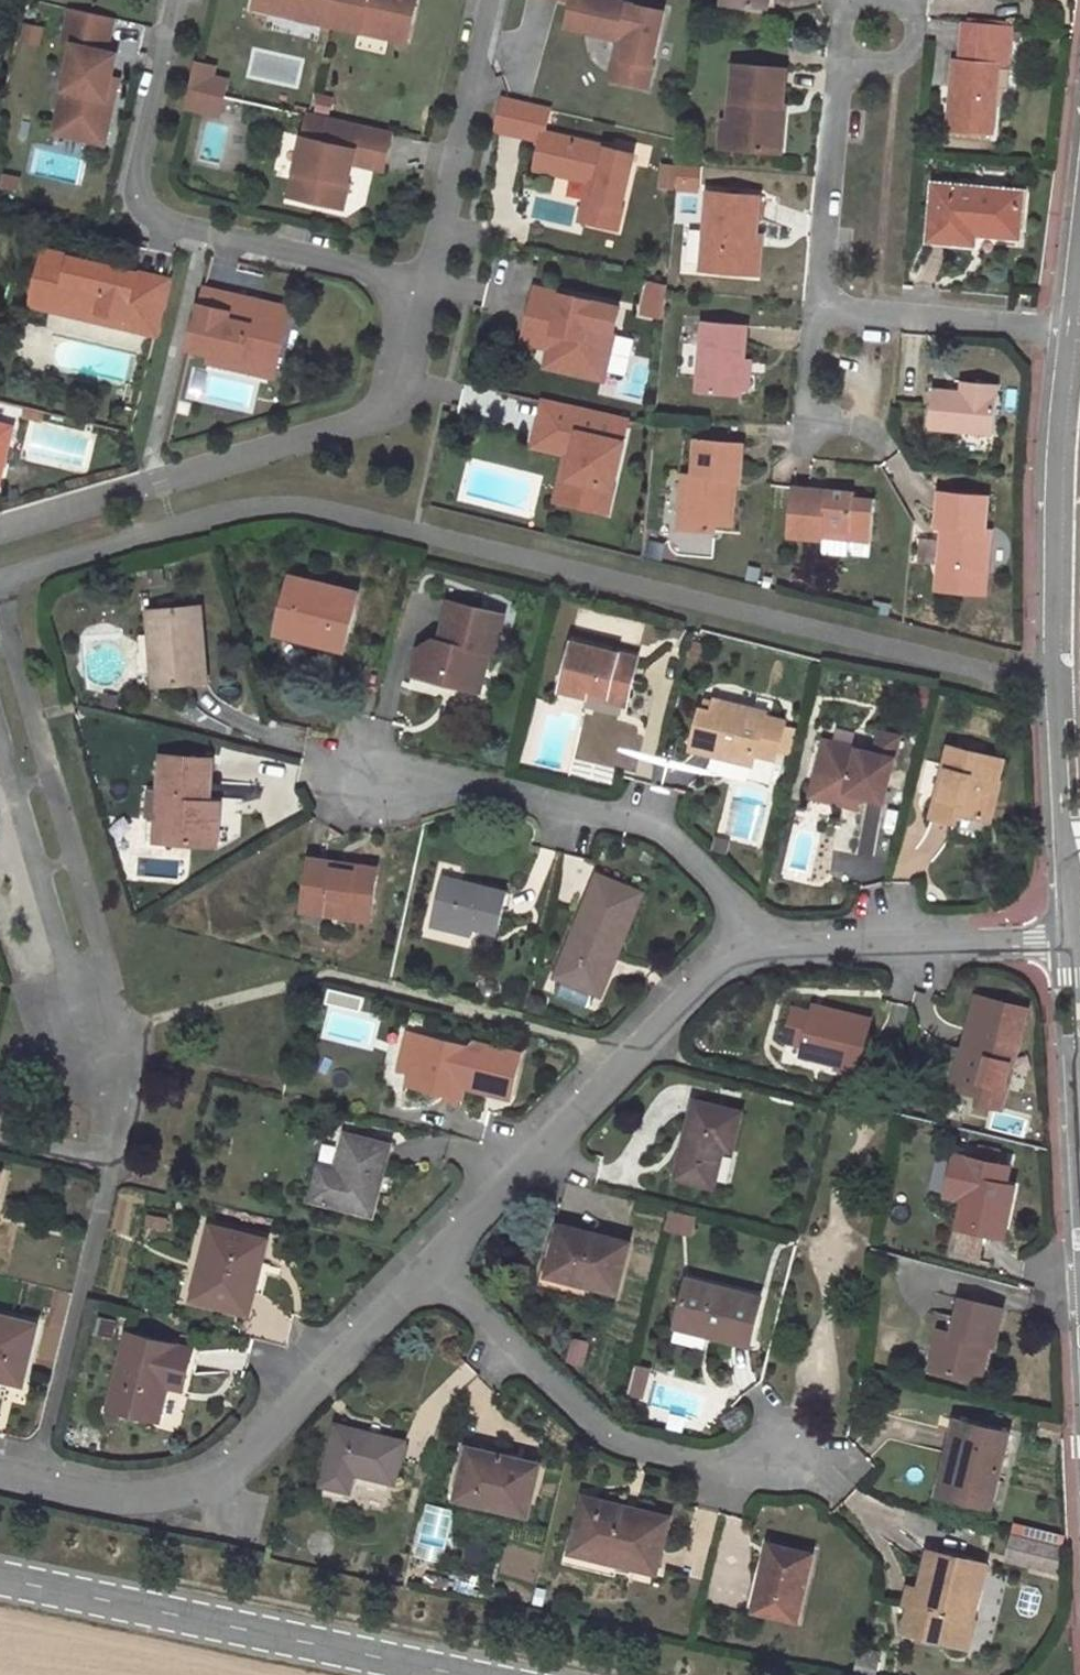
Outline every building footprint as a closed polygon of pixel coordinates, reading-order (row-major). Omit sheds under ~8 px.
[(331,23),(336,0),(256,0),(255,5),(277,10),(279,2),(302,8),(300,16),(331,23)] [(331,23),(407,40),(416,0),(336,0),(331,23)] [(565,25),(621,38),(612,78),(620,80),(631,32),(576,19),(580,0),(571,0),(565,25)] [(576,19),(631,32),(620,80),(647,86),(664,11),(614,0),(580,0),(576,19)] [(113,17),(67,6),(59,41),(70,44),(53,117),(106,129),(114,97),(107,96),(111,76),(116,53),(106,51),(113,17)] [(957,60),(950,129),(993,133),(999,66),(1012,67),(1016,27),(965,22),(961,60),(957,60)] [(228,78),(215,77),(216,63),(192,61),(188,113),(225,115),(228,78)] [(780,153),(788,70),(736,64),(729,128),(736,129),(735,148),(780,153)] [(118,77),(111,76),(107,96),(114,97),(118,77)] [(550,110),(504,99),(497,128),(542,139),(544,139),(545,133),(550,110)] [(361,151),(366,128),(310,115),(302,148),(310,150),(305,171),(298,169),(292,196),(343,207),(353,161),(356,149),(361,151)] [(106,129),(53,117),(50,130),(103,142),(106,129)] [(356,149),(353,161),(385,168),(392,134),(366,128),(361,151),(356,149)] [(735,148),(736,129),(729,128),(724,128),(722,147),(735,148)] [(582,220),(591,222),(602,174),(547,161),(553,134),(545,133),(544,139),(542,139),(536,167),(592,180),(582,220)] [(634,153),(553,134),(547,161),(602,174),(591,222),(617,228),(634,153)] [(659,164),(658,189),(699,191),(700,166),(659,164)] [(1023,193),(934,185),(928,245),(981,250),(982,244),(1018,247),(1023,193)] [(747,274),(751,235),(756,235),(760,197),(710,193),(702,269),(747,274)] [(685,274),(700,274),(700,229),(685,229),(685,274)] [(751,235),(747,274),(760,275),(764,236),(756,235),(751,235)] [(43,250),(32,295),(40,297),(100,312),(98,320),(155,333),(166,288),(124,278),(126,270),(43,250)] [(168,280),(126,270),(124,278),(166,288),(168,280)] [(665,317),(668,284),(651,280),(644,313),(665,317)] [(232,294),(205,288),(199,311),(227,318),(232,294)] [(536,288),(530,314),(558,320),(551,347),(577,353),(574,365),(605,372),(620,307),(536,288)] [(227,318),(199,311),(191,347),(211,352),(276,367),(290,308),(232,294),(227,318)] [(100,312),(40,297),(38,305),(98,320),(100,312)] [(558,320),(530,314),(524,341),(551,347),(558,320)] [(748,325),(704,321),(698,389),(742,392),(742,390),(745,359),(748,325)] [(577,353),(551,347),(547,365),(604,378),(605,372),(574,365),(577,353)] [(211,352),(209,360),(274,375),(276,367),(211,352)] [(745,359),(742,390),(752,391),(754,360),(745,359)] [(976,391),(977,382),(963,381),(962,389),(976,391)] [(962,389),(934,386),(930,429),(993,435),(998,385),(977,382),(976,391),(962,389)] [(545,401),(537,437),(577,446),(570,478),(580,480),(575,505),(607,512),(628,421),(545,401)] [(0,423),(0,469),(7,471),(18,428),(0,423)] [(577,446),(537,437),(535,445),(568,453),(557,501),(575,505),(580,480),(570,478),(577,446)] [(744,443),(698,439),(694,474),(690,474),(685,529),(716,531),(717,523),(735,524),(739,480),(741,480),(744,443)] [(685,529),(690,474),(683,473),(677,528),(685,529)] [(854,493),(795,487),(790,537),(811,539),(810,555),(837,557),(838,538),(871,541),(875,499),(854,497),(854,493)] [(988,497),(940,492),(937,526),(945,527),(954,528),(950,566),(942,565),(939,591),(986,595),(992,531),(985,531),(988,497)] [(942,565),(950,566),(954,528),(945,527),(942,565)] [(358,592),(293,575),(279,629),(320,639),(319,644),(344,651),(358,592)] [(506,615),(451,602),(442,641),(435,640),(420,649),(414,677),(480,693),(489,654),(496,657),(506,615)] [(201,606),(149,609),(151,633),(160,632),(161,650),(157,650),(160,683),(207,679),(201,606)] [(160,632),(151,633),(154,683),(160,683),(157,650),(161,650),(160,632)] [(638,657),(574,641),(561,691),(586,696),(587,690),(627,700),(638,657)] [(626,706),(627,700),(587,690),(586,696),(626,706)] [(703,709),(701,708),(693,747),(717,754),(718,749),(756,758),(757,753),(777,758),(786,723),(764,717),(765,713),(714,700),(713,703),(705,700),(703,709)] [(901,737),(881,732),(875,753),(859,749),(856,760),(824,751),(814,789),(848,798),(850,790),(886,799),(901,737)] [(1003,760),(951,746),(944,768),(948,770),(945,783),(941,782),(932,815),(954,820),(956,811),(983,818),(993,779),(998,780),(1003,760)] [(718,749),(717,754),(754,764),(756,758),(718,749)] [(212,758),(163,755),(160,797),(169,798),(166,841),(216,845),(220,802),(209,801),(212,758)] [(1001,781),(998,780),(993,779),(983,818),(990,820),(1001,781)] [(169,798),(160,797),(156,841),(166,841),(169,798)] [(717,838),(715,848),(725,851),(727,841),(717,838)] [(378,870),(309,859),(303,902),(347,909),(346,915),(371,918),(378,870)] [(643,893),(597,874),(556,976),(602,995),(643,893)] [(507,891),(445,876),(433,924),(472,934),(474,926),(497,932),(507,891)] [(347,909),(303,902),(302,909),(346,915),(347,909)] [(821,1015),(796,1009),(788,1042),(806,1046),(804,1052),(839,1060),(838,1066),(838,1068),(857,1073),(869,1020),(822,1008),(821,1015)] [(1018,1043),(970,1030),(965,1048),(968,1049),(957,1088),(983,1095),(982,1102),(1002,1108),(1007,1088),(1004,1087),(1009,1064),(1013,1065),(1018,1043)] [(413,1074),(422,1034),(408,1031),(398,1070),(413,1074)] [(475,1047),(422,1034),(413,1074),(410,1086),(463,1098),(475,1047)] [(968,1049),(965,1048),(960,1047),(950,1086),(957,1088),(968,1049)] [(803,1058),(838,1066),(839,1060),(804,1052),(803,1058)] [(741,1113),(696,1102),(677,1179),(716,1188),(725,1149),(732,1151),(741,1113)] [(390,1144),(346,1133),(338,1168),(330,1204),(374,1214),(390,1144)] [(956,1194),(964,1157),(957,1156),(948,1193),(956,1194)] [(1008,1167),(964,1157),(956,1194),(974,1199),(972,1204),(967,1203),(962,1225),(1005,1234),(1014,1186),(1005,1185),(1008,1167)] [(309,1198),(330,1204),(338,1168),(317,1162),(309,1198)] [(267,1240),(212,1225),(192,1298),(257,1315),(272,1259),(263,1257),(267,1240)] [(629,1243),(560,1225),(547,1276),(616,1293),(629,1243)] [(939,1295),(937,1265),(901,1267),(902,1297),(939,1295)] [(760,1299),(690,1280),(679,1323),(711,1331),(710,1334),(749,1344),(760,1299)] [(955,1334),(946,1332),(937,1370),(982,1380),(991,1343),(995,1344),(1004,1310),(964,1299),(955,1334)] [(0,1315),(0,1378),(23,1384),(38,1325),(0,1315)] [(937,1370),(946,1332),(939,1330),(930,1368),(937,1370)] [(193,1349),(129,1332),(110,1406),(160,1420),(169,1386),(183,1389),(193,1349)] [(958,1419),(947,1462),(956,1464),(967,1422),(958,1419)] [(1010,1433),(967,1422),(956,1464),(947,1462),(938,1495),(992,1509),(1010,1433)] [(406,1442),(338,1426),(323,1484),(350,1492),(355,1473),(395,1482),(406,1442)] [(497,1460),(498,1455),(468,1448),(467,1453),(497,1460)] [(497,1460),(467,1453),(457,1497),(530,1513),(540,1465),(498,1455),(497,1460)] [(670,1518),(584,1498),(573,1542),(619,1553),(617,1564),(657,1573),(670,1518)] [(1057,1576),(1067,1536),(1013,1523),(1004,1563),(1057,1576)] [(619,1553),(573,1542),(571,1553),(617,1564),(619,1553)] [(815,1554),(770,1543),(754,1611),(798,1622),(815,1554)] [(976,1562),(930,1551),(921,1591),(926,1592),(922,1608),(913,1605),(906,1631),(969,1647),(975,1620),(963,1617),(976,1562)] [(926,1592),(921,1591),(916,1590),(913,1605),(922,1608),(926,1592)]
